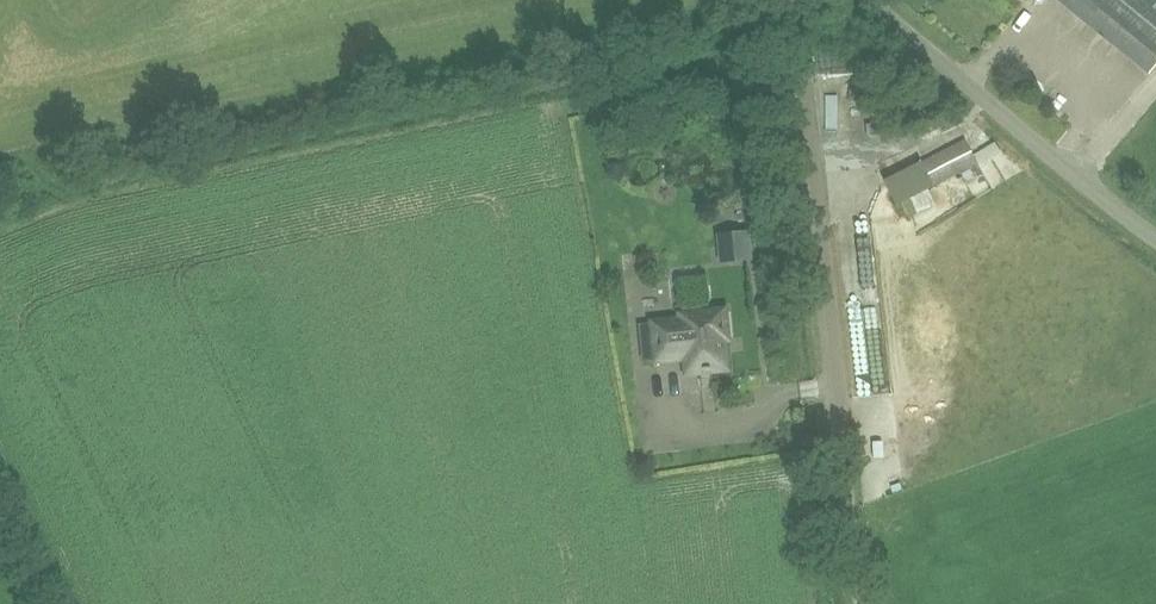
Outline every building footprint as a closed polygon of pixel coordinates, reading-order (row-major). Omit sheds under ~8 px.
[(1155,74),(1155,72),(1155,0),(1068,0),(1155,74)] [(934,186),(977,165),(963,139),(921,160),(934,186)] [(910,217),(935,205),(927,188),(902,200),(910,217)] [(720,234),(723,261),(751,258),(748,231),(720,234)] [(869,382),(887,380),(879,269),(860,271),(869,382)] [(726,361),(721,310),(652,318),(657,361),(677,359),(676,349),(685,348),(688,373),(701,372),(700,364),(726,361)]
